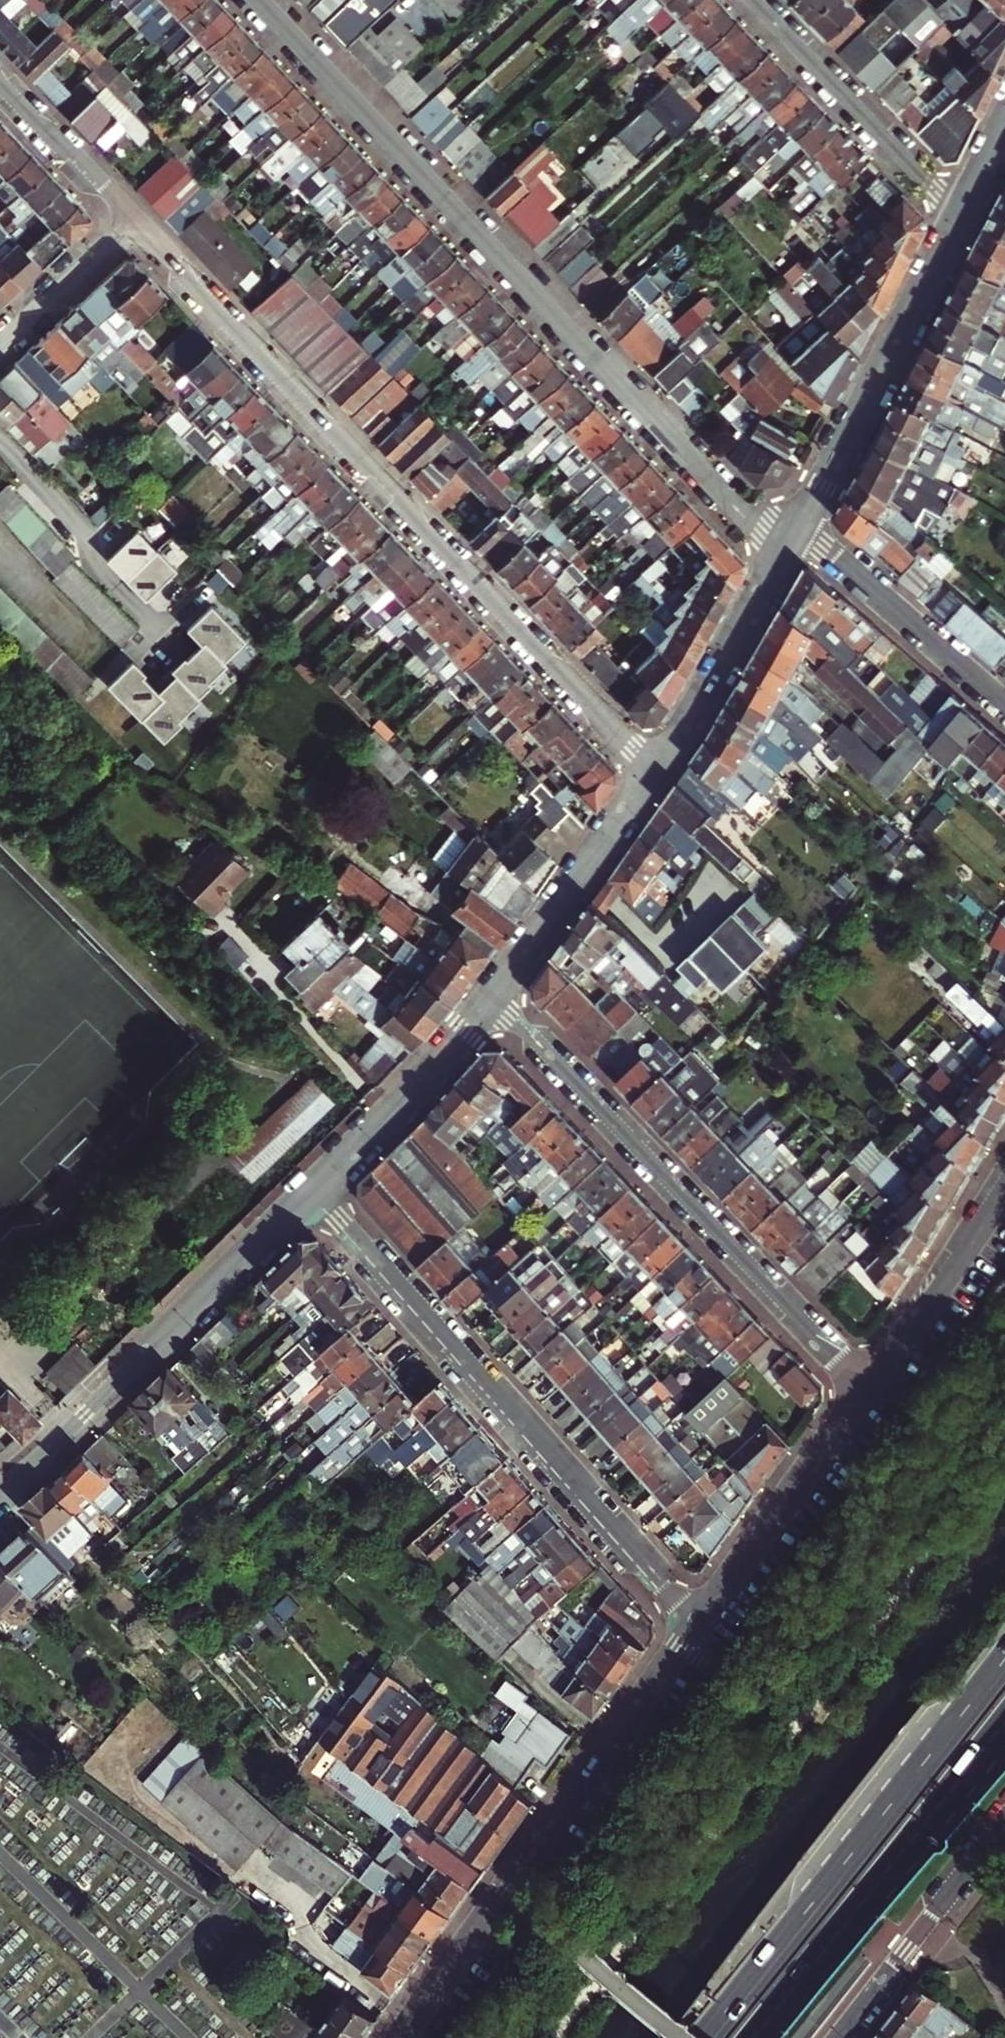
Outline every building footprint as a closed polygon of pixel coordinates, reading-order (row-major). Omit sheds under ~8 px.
[(17,64),(53,30),(39,15),(25,1),(25,0),(13,0),(0,12),(0,46),(17,64)] [(13,0),(0,0),(0,12),(13,0)] [(40,0),(26,0),(25,1),(39,15),(47,7),(40,0)] [(133,9),(135,7),(142,0),(125,0),(133,9)] [(155,13),(164,5),(160,0),(143,0),(155,13)] [(177,19),(197,0),(170,0),(164,5),(177,19)] [(191,34),(223,4),(219,0),(197,0),(177,19),(184,26),(191,34)] [(347,0),(317,0),(309,8),(323,23),(347,0)] [(323,23),(345,47),(366,27),(396,0),(347,0),(323,23)] [(433,2),(442,13),(450,21),(472,0),(431,0),(433,2)] [(595,4),(610,20),(625,6),(632,0),(599,0),(595,4)] [(625,6),(610,20),(604,26),(632,58),(638,52),(624,37),(631,31),(650,13),(664,0),(632,0),(625,6)] [(650,13),(663,29),(695,0),(664,0),(650,13)] [(721,2),(719,0),(695,0),(663,29),(660,32),(674,45),(721,2)] [(827,0),(789,0),(807,19),(827,0)] [(866,23),(848,4),(852,0),(827,0),(807,19),(837,50),(866,23)] [(885,75),(895,65),(878,48),(900,27),(917,44),(925,37),(928,34),(942,21),(933,11),(922,0),(891,0),(866,23),(837,50),(872,87),(885,75)] [(933,11),(942,21),(951,30),(978,59),(997,79),(1004,63),(1004,19),(1002,16),(987,0),(945,0),(933,11)] [(1002,16),(1004,13),(1004,0),(987,0),(1002,16)] [(696,53),(735,17),(726,8),(721,2),(674,45),(679,51),(680,51),(687,44),(692,48),(696,53)] [(199,52),(204,48),(236,18),(223,4),(191,34),(199,42),(194,47),(199,52)] [(164,5),(155,13),(168,27),(177,19),(164,5)] [(133,9),(129,13),(137,22),(145,16),(135,7),(133,9)] [(711,69),(750,33),(735,17),(696,53),(711,69)] [(236,18),(204,48),(199,52),(185,66),(199,80),(250,33),(236,18)] [(395,18),(375,37),(354,56),(363,66),(381,85),(402,66),(421,47),(395,18)] [(951,30),(942,21),(928,34),(937,42),(951,30)] [(191,34),(184,26),(163,45),(171,53),(191,34)] [(345,47),(354,56),(375,37),(366,27),(345,47)] [(70,120),(97,95),(84,81),(81,84),(60,62),(73,50),(67,44),(53,30),(17,64),(70,120)] [(645,46),(631,31),(624,37),(638,52),(645,46)] [(199,80),(213,95),(263,47),(250,33),(199,80)] [(711,69),(726,85),(765,48),(750,33),(711,69)] [(89,50),(76,35),(67,44),(73,50),(81,58),(89,50)] [(917,44),(912,49),(955,93),(977,116),(997,79),(978,59),(961,75),(925,37),(917,44)] [(685,55),(692,48),(687,44),(680,51),(685,55)] [(657,72),(679,51),(674,45),(651,66),(657,72)] [(89,50),(81,58),(94,71),(103,64),(106,60),(93,46),(89,50)] [(229,112),(248,94),(280,64),(263,47),(213,95),(229,112)] [(723,117),(741,100),(779,63),(765,48),(726,85),(718,92),(703,107),(696,113),(710,129),(723,117)] [(754,115),(793,78),(779,63),(741,100),(754,115)] [(115,77),(103,64),(94,71),(108,85),(115,77)] [(248,94),(262,109),(294,80),(280,64),(248,94)] [(88,66),(85,69),(91,75),(94,72),(88,66)] [(381,85),(396,101),(417,82),(402,66),(381,85)] [(396,101),(406,112),(445,76),(435,66),(417,82),(396,101)] [(711,69),(703,76),(718,92),(726,85),(711,69)] [(696,113),(680,97),(666,81),(660,75),(652,83),(658,89),(645,101),(675,133),(696,113)] [(673,75),(666,81),(680,97),(688,91),(673,75)] [(885,75),(872,87),(942,161),(956,159),(977,116),(955,93),(928,119),(885,75)] [(759,127),(764,132),(807,93),(793,78),(754,115),(736,132),(745,140),(759,127)] [(257,142),(276,124),(307,94),(294,80),(262,109),(243,127),(257,142)] [(91,143),(129,107),(121,99),(108,85),(97,95),(70,120),(91,143)] [(144,105),(131,91),(121,99),(129,107),(135,113),(144,105)] [(703,107),(688,91),(680,97),(696,113),(703,107)] [(807,93),(764,132),(748,148),(746,150),(738,158),(752,173),(763,163),(776,151),(779,148),(822,108),(807,93)] [(276,124),(290,138),(321,109),(307,94),(276,124)] [(410,117),(425,132),(441,117),(427,101),(410,117)] [(245,107),(226,125),(231,131),(250,113),(245,107)] [(800,144),(805,153),(837,125),(822,108),(779,148),(776,151),(783,158),(784,159),(800,144)] [(302,152),(334,122),(329,117),(321,109),(290,138),(302,152)] [(440,149),(463,127),(448,111),(441,117),(425,132),(440,149)] [(724,143),(735,133),(736,132),(723,117),(710,129),(724,143)] [(171,134),(157,119),(149,127),(163,141),(171,134)] [(2,120),(0,122),(0,152),(17,136),(2,120)] [(316,167),(348,137),(334,122),(302,152),(316,167)] [(440,149),(455,164),(478,143),(480,141),(466,125),(463,127),(440,149)] [(837,125),(805,153),(793,165),(807,180),(851,140),(837,125)] [(724,143),(738,158),(746,150),(748,148),(735,133),(724,143)] [(17,136),(0,152),(0,182),(32,152),(17,136)] [(330,181),(361,151),(348,137),(316,167),(330,181)] [(290,138),(263,164),(269,170),(285,156),(292,162),(302,152),(290,138)] [(485,196),(511,171),(482,139),(480,141),(478,143),(455,164),(485,196)] [(851,140),(807,180),(815,188),(823,196),(825,195),(838,182),(852,169),(867,155),(851,140)] [(540,144),(511,171),(485,196),(501,213),(531,245),(559,220),(546,205),(557,195),(536,174),(553,158),(540,144)] [(188,151),(180,159),(189,169),(194,174),(202,166),(188,151)] [(329,209),(375,166),(361,151),(330,181),(316,195),(329,209)] [(770,170),(783,158),(776,151),(763,163),(770,170)] [(49,169),(32,152),(0,182),(0,198),(8,206),(49,169)] [(151,206),(189,169),(180,159),(176,155),(138,192),(151,206)] [(921,213),(867,155),(852,169),(878,196),(921,240),(925,232),(921,213)] [(343,225),(389,181),(375,166),(329,209),(335,215),(343,225)] [(316,195),(330,181),(316,167),(302,180),(316,195)] [(65,186),(49,169),(8,206),(16,215),(11,219),(19,228),(65,186)] [(165,221),(204,184),(194,174),(189,169),(151,206),(165,221)] [(216,180),(208,188),(217,198),(222,203),(230,195),(216,180)] [(352,242),(402,194),(389,181),(343,225),(335,232),(348,246),(352,242)] [(837,208),(842,204),(837,199),(847,190),(838,182),(825,195),(837,208)] [(179,234),(203,212),(217,198),(208,188),(204,184),(165,221),(176,231),(179,234)] [(26,251),(80,202),(71,192),(65,186),(19,228),(10,235),(26,251)] [(274,199),(278,203),(284,197),(280,192),(274,199)] [(402,194),(352,242),(365,256),(415,208),(402,194)] [(996,212),(1004,216),(1004,194),(996,212)] [(243,209),(230,195),(222,203),(236,216),(243,209)] [(316,222),(321,217),(329,209),(316,195),(302,208),(316,222)] [(921,240),(878,196),(864,209),(870,215),(876,221),(911,258),(921,240)] [(92,214),(80,202),(26,251),(43,269),(91,223),(92,214)] [(846,209),(842,204),(837,208),(842,213),(846,209)] [(287,211),(292,217),(298,211),(293,206),(287,211)] [(386,264),(429,223),(415,208),(365,256),(355,266),(360,271),(377,255),(386,264)] [(329,209),(321,217),(326,223),(335,215),(329,209)] [(256,267),(203,212),(179,234),(232,290),(256,267)] [(568,212),(565,214),(559,220),(531,245),(542,257),(576,225),(578,223),(568,212)] [(1004,240),(1004,216),(996,212),(986,231),(1004,240)] [(876,221),(870,215),(857,228),(862,234),(876,221)] [(853,243),(862,234),(857,228),(850,221),(836,235),(844,244),(850,239),(853,243)] [(911,258),(876,221),(862,234),(902,276),(911,258)] [(272,237),(258,222),(249,230),(264,245),(272,237)] [(394,284),(443,238),(429,223),(386,264),(380,270),(394,284)] [(542,257),(557,272),(581,249),(592,239),(578,223),(576,225),(542,257)] [(23,287),(43,269),(26,251),(10,235),(0,224),(0,263),(23,287)] [(312,236),(306,231),(285,251),(277,259),(292,274),(300,265),(295,259),(311,245),(307,241),(312,236)] [(986,231),(977,248),(1004,263),(1004,240),(986,231)] [(844,244),(846,245),(892,295),(902,276),(862,234),(853,243),(850,239),(844,244)] [(272,237),(264,245),(277,259),(285,251),(272,237)] [(406,297),(424,280),(455,251),(443,238),(394,284),(406,297)] [(846,245),(832,258),(878,307),(883,312),(892,295),(846,245)] [(977,248),(968,267),(1004,286),(1004,263),(977,248)] [(571,287),(595,264),(581,249),(557,272),(571,287)] [(823,249),(806,265),(862,325),(878,307),(832,258),(823,249)] [(455,251),(424,280),(438,295),(469,266),(463,260),(455,251)] [(125,259),(79,303),(96,320),(148,273),(135,260),(125,259)] [(304,287),(318,274),(305,260),(300,265),(292,274),(304,287)] [(23,287),(0,263),(0,293),(8,301),(23,287)] [(577,294),(584,302),(609,279),(595,264),(571,287),(577,294)] [(806,265),(789,282),(845,342),(862,325),(806,265)] [(451,320),(488,286),(469,266),(438,295),(426,305),(445,326),(451,320)] [(968,267),(958,287),(1004,311),(1004,286),(968,267)] [(609,279),(584,302),(598,316),(632,284),(633,283),(620,269),(609,279)] [(114,339),(143,370),(155,358),(158,356),(141,339),(135,340),(130,335),(138,327),(134,322),(167,292),(148,273),(96,320),(114,339)] [(358,342),(346,330),(332,315),(325,308),(318,300),(304,287),(292,274),(253,311),(328,390),(367,352),(358,342)] [(318,274),(304,287),(318,300),(331,288),(318,274)] [(615,334),(658,295),(641,276),(633,283),(632,284),(598,316),(615,334)] [(419,311),(426,305),(438,295),(424,280),(406,297),(419,311)] [(797,312),(787,322),(770,339),(808,380),(823,396),(828,398),(835,401),(859,357),(845,342),(789,282),(778,292),(797,312)] [(470,329),(501,300),(488,286),(451,320),(460,329),(465,324),(470,329)] [(958,287),(947,308),(1002,337),(1004,338),(1004,311),(958,287)] [(338,296),(331,288),(318,300),(325,308),(338,296)] [(797,312),(778,292),(774,296),(784,307),(781,315),(787,322),(797,312)] [(0,293),(0,308),(8,301),(0,293)] [(346,330),(361,315),(354,305),(357,303),(351,297),(332,315),(346,330)] [(514,313),(501,300),(470,329),(446,352),(452,357),(475,335),(482,343),(514,313)] [(79,303),(59,321),(108,372),(121,358),(138,375),(143,370),(114,339),(96,320),(79,303)] [(649,370),(684,337),(684,336),(698,323),(701,320),(689,308),(671,325),(652,306),(619,338),(649,370)] [(993,354),(1002,337),(947,308),(937,326),(993,354)] [(366,311),(361,315),(346,330),(358,342),(372,329),(374,327),(368,320),(371,317),(366,311)] [(479,373),(528,328),(514,313),(482,343),(442,380),(456,395),(479,373)] [(666,388),(681,373),(693,362),(719,337),(703,318),(701,320),(698,323),(684,336),(684,337),(686,338),(651,372),(666,388)] [(440,348),(460,329),(451,320),(445,326),(429,341),(434,346),(425,353),(432,360),(443,350),(440,348)] [(108,372),(59,321),(14,364),(61,412),(91,384),(105,397),(119,383),(108,372)] [(184,369),(213,341),(194,321),(165,349),(184,369)] [(993,354),(937,326),(928,344),(1002,381),(1004,375),(1004,360),(993,354)] [(541,342),(528,328),(479,373),(492,388),(541,342)] [(377,335),(372,329),(358,342),(367,352),(372,356),(379,349),(371,341),(377,335)] [(1004,360),(1004,338),(1002,337),(993,354),(1004,360)] [(802,385),(808,380),(770,339),(763,345),(802,385)] [(174,378),(155,358),(143,370),(176,404),(198,383),(227,355),(213,341),(184,369),(174,378)] [(506,402),(554,356),(541,342),(492,388),(506,402)] [(1002,381),(928,344),(919,361),(975,390),(1004,405),(1004,383),(1002,381)] [(736,357),(719,373),(736,391),(749,404),(762,418),(789,392),(811,414),(828,398),(823,396),(808,380),(802,385),(763,345),(743,365),(736,357)] [(354,417),(394,379),(391,376),(372,356),(367,352),(328,390),(354,417)] [(227,355),(198,383),(204,390),(183,411),(190,418),(198,410),(240,370),(227,355)] [(522,413),(568,370),(554,356),(506,402),(503,404),(516,419),(519,416),(522,413)] [(975,390),(919,361),(910,380),(981,417),(1004,429),(1004,410),(973,394),(975,390)] [(14,364),(0,377),(0,419),(8,428),(17,436),(26,447),(31,453),(44,440),(48,443),(70,422),(61,412),(14,364)] [(415,381),(401,367),(391,376),(394,379),(405,390),(415,381)] [(240,370),(198,410),(211,425),(254,384),(240,370)] [(534,431),(582,385),(568,370),(522,413),(519,416),(534,431)] [(679,402),(695,387),(684,377),(669,391),(679,402)] [(389,415),(410,395),(405,390),(394,379),(354,417),(395,460),(435,422),(432,418),(420,406),(399,426),(389,415)] [(975,430),(981,417),(910,380),(898,402),(939,423),(943,414),(959,422),(975,430)] [(427,394),(415,381),(405,390),(410,395),(417,403),(427,394)] [(254,384),(211,425),(203,433),(193,422),(180,434),(204,460),(213,452),(218,447),(226,439),(268,399),(254,384)] [(543,434),(550,442),(595,399),(588,392),(582,385),(534,431),(511,453),(517,459),(522,454),(543,434)] [(690,414),(706,399),(695,387),(679,402),(690,414)] [(448,402),(434,388),(427,394),(417,403),(420,406),(432,418),(448,402)] [(975,390),(973,394),(1004,410),(1004,405),(975,390)] [(745,438),(749,433),(787,453),(796,436),(762,418),(749,404),(736,391),(717,410),(737,430),(745,438)] [(268,399),(226,439),(218,447),(213,452),(226,467),(231,462),(282,413),(268,399)] [(564,457),(609,414),(595,399),(550,442),(564,457)] [(954,431),(939,423),(898,402),(888,422),(959,458),(964,449),(952,443),(958,432),(954,431)] [(130,418),(146,434),(157,423),(142,407),(130,418)] [(282,413),(231,462),(245,476),(295,428),(282,413)] [(577,471),(622,428),(609,414),(564,457),(571,465),(577,471)] [(939,423),(954,431),(959,422),(943,414),(939,423)] [(411,478),(440,451),(446,445),(453,439),(446,432),(435,422),(395,460),(411,478)] [(947,482),(959,458),(888,422),(876,446),(947,482)] [(456,423),(446,432),(453,439),(459,446),(469,437),(456,423)] [(295,428),(245,476),(249,481),(261,471),(268,477),(256,488),(260,492),(311,444),(295,428)] [(584,491),(636,443),(622,428),(577,471),(568,479),(582,493),(584,491)] [(790,462),(745,438),(737,430),(733,436),(739,441),(730,456),(756,484),(780,482),(790,462)] [(952,443),(964,449),(970,439),(958,432),(952,443)] [(543,434),(522,454),(529,461),(550,442),(543,434)] [(459,446),(462,449),(471,458),(473,460),(482,451),(469,437),(459,446)] [(453,439),(446,445),(455,456),(462,449),(459,446),(453,439)] [(605,498),(650,457),(636,443),(584,491),(598,506),(605,498)] [(265,497),(276,508),(294,491),(326,460),(311,444),(260,492),(265,497)] [(977,498),(947,482),(876,446),(861,476),(926,536),(949,511),(966,520),(977,498)] [(455,456),(454,457),(462,466),(464,464),(471,458),(462,449),(455,456)] [(411,478),(429,496),(449,477),(462,466),(454,457),(449,461),(440,451),(411,478)] [(564,457),(559,462),(567,469),(571,465),(564,457)] [(618,512),(662,470),(650,457),(605,498),(618,512)] [(464,464),(468,468),(474,462),(473,460),(471,458),(464,464)] [(326,460),(294,491),(300,497),(282,515),(278,512),(269,520),(282,534),(283,533),(292,525),(300,517),(342,477),(326,460)] [(494,515),(469,539),(480,551),(522,511),(515,503),(500,488),(487,475),(474,462),(468,468),(458,478),(494,515)] [(510,479),(497,466),(487,475),(500,488),(510,479)] [(621,518),(630,527),(676,484),(662,470),(618,512),(617,513),(621,518)] [(953,561),(926,536),(861,476),(848,496),(938,577),(953,561)] [(326,524),(357,493),(350,485),(342,477),(300,517),(292,525),(302,535),(308,541),(326,524)] [(429,496),(444,513),(464,494),(449,477),(429,496)] [(510,479),(500,488),(515,503),(525,494),(510,479)] [(643,541),(660,526),(689,499),(676,484),(630,527),(643,541)] [(98,485),(79,503),(103,529),(112,522),(122,511),(98,485)] [(62,590),(71,599),(122,647),(138,630),(70,562),(73,558),(7,488),(0,494),(0,519),(55,576),(51,580),(62,590)] [(300,497),(294,491),(276,508),(252,531),(267,548),(282,534),(269,520),(278,512),(282,515),(300,497)] [(373,510),(357,493),(326,524),(331,529),(313,546),(324,557),(332,550),(373,510)] [(537,507),(525,494),(515,503),(522,511),(527,516),(537,507)] [(175,522),(184,513),(177,506),(167,496),(158,505),(175,522)] [(1004,658),(1004,637),(938,577),(848,496),(836,518),(899,577),(899,582),(959,634),(997,667),(1004,658)] [(598,506),(595,508),(608,521),(617,513),(618,512),(605,498),(598,506)] [(177,506),(184,513),(191,506),(183,499),(177,506)] [(656,557),(670,544),(684,530),(702,513),(689,499),(660,526),(665,532),(647,548),(656,557)] [(552,522),(537,507),(527,516),(538,527),(542,531),(552,522)] [(323,589),(340,573),(389,527),(373,510),(332,550),(338,557),(331,565),(328,562),(312,577),(323,589)] [(480,551),(496,568),(538,527),(527,516),(522,511),(480,551)] [(606,532),(621,518),(617,513),(608,521),(590,538),(604,552),(615,541),(606,532)] [(702,513),(684,530),(736,586),(744,572),(744,557),(702,513)] [(552,522),(542,531),(554,544),(555,545),(565,536),(552,522)] [(331,529),(326,524),(308,541),(313,546),(331,529)] [(292,525),(283,533),(293,543),(302,535),(292,525)] [(355,589),(404,542),(389,527),(340,573),(355,589)] [(496,568),(511,583),(545,551),(549,547),(554,544),(542,531),(538,527),(496,568)] [(682,557),(693,569),(726,604),(736,586),(684,530),(670,544),(682,557)] [(136,531),(107,561),(146,600),(177,570),(136,531)] [(565,536),(555,545),(559,549),(568,559),(578,549),(565,536)] [(418,557),(404,542),(355,589),(345,598),(359,613),(418,557)] [(511,583),(529,602),(563,570),(572,562),(568,559),(559,549),(555,545),(554,544),(549,547),(545,551),(511,583)] [(656,557),(647,548),(642,552),(651,562),(655,558),(656,557)] [(578,549),(568,559),(572,562),(575,566),(582,573),(592,564),(578,549)] [(338,557),(332,550),(324,557),(328,562),(331,565),(338,557)] [(433,573),(418,557),(359,613),(371,626),(367,630),(370,634),(385,619),(433,573)] [(224,558),(217,565),(233,580),(240,574),(224,558)] [(651,562),(641,571),(649,580),(663,567),(655,558),(651,562)] [(575,566),(566,574),(577,585),(586,577),(582,573),(575,566)] [(881,651),(891,639),(863,614),(843,597),(840,597),(809,567),(796,589),(866,654),(874,645),(881,651)] [(691,582),(684,589),(715,623),(726,604),(693,569),(685,577),(691,582)] [(529,602),(542,617),(577,585),(566,574),(563,570),(529,602)] [(641,571),(626,586),(632,592),(641,602),(657,588),(649,580),(641,571)] [(385,619),(401,635),(449,590),(433,573),(385,619)] [(586,577),(577,585),(542,617),(558,633),(592,600),(600,592),(595,586),(586,577)] [(667,598),(678,611),(706,641),(715,623),(684,589),(679,583),(671,591),(666,586),(660,591),(667,598)] [(626,586),(610,601),(613,605),(616,608),(632,592),(626,586)] [(77,698),(93,680),(0,587),(0,623),(77,698)] [(870,657),(866,654),(796,589),(785,608),(809,631),(815,625),(857,664),(861,667),(870,657)] [(449,590),(401,635),(415,650),(463,605),(449,590)] [(600,592),(592,600),(558,633),(570,645),(592,624),(601,616),(591,606),(603,595),(600,592)] [(678,611),(667,598),(651,613),(658,619),(663,625),(678,611)] [(651,613),(644,604),(638,610),(647,620),(637,629),(642,635),(658,619),(651,613)] [(177,675),(159,692),(144,678),(147,675),(134,662),(110,687),(143,720),(144,719),(166,741),(184,723),(181,720),(201,699),(199,697),(213,684),(210,681),(228,664),(224,661),(247,639),(213,605),(188,629),(203,644),(188,659),(186,657),(172,670),(177,675)] [(479,622),(463,605),(415,650),(431,667),(479,622)] [(818,671),(833,655),(809,631),(785,608),(772,632),(801,660),(806,654),(821,666),(816,670),(818,671)] [(678,611),(663,625),(695,660),(706,641),(678,611)] [(280,618),(275,623),(281,629),(286,624),(280,618)] [(304,632),(291,619),(286,624),(281,629),(287,635),(293,642),(304,632)] [(646,639),(657,650),(685,678),(695,660),(663,625),(658,619),(642,635),(646,639)] [(479,622),(431,667),(445,681),(493,637),(479,622)] [(656,723),(668,704),(637,670),(625,659),(620,662),(627,668),(624,671),(597,643),(604,636),(592,624),(570,645),(643,723),(656,723)] [(851,671),(857,664),(815,625),(809,631),(833,655),(851,671)] [(792,678),(801,660),(772,632),(759,653),(792,678)] [(445,681),(460,697),(507,652),(493,637),(445,681)] [(870,657),(873,660),(881,651),(874,645),(866,654),(870,657)] [(431,667),(415,650),(404,661),(420,677),(431,667)] [(657,650),(637,670),(668,704),(685,678),(657,650)] [(507,652),(460,697),(474,711),(522,667),(507,652)] [(824,709),(792,678),(759,653),(749,671),(782,696),(800,712),(807,719),(811,722),(824,709)] [(320,670),(310,659),(306,655),(297,664),(311,679),(320,670)] [(879,697),(866,685),(851,671),(833,655),(818,671),(863,714),(879,697)] [(537,683),(522,667),(474,711),(490,728),(508,711),(537,683)] [(915,732),(930,747),(967,705),(953,694),(935,718),(910,695),(882,668),(866,685),(879,697),(907,725),(915,732)] [(807,719),(800,712),(782,696),(749,671),(739,688),(772,713),(785,725),(789,730),(803,743),(817,729),(813,724),(811,722),(807,719)] [(910,695),(935,718),(953,694),(929,672),(910,695)] [(508,711),(522,726),(551,698),(544,690),(537,683),(508,711)] [(789,730),(785,725),(772,713),(739,688),(729,706),(775,742),(782,730),(787,734),(789,730)] [(891,742),(907,725),(879,697),(863,714),(891,742)] [(522,726),(504,743),(520,759),(528,752),(520,744),(532,732),(540,740),(567,715),(551,698),(522,726)] [(940,761),(948,769),(951,766),(988,724),(967,705),(930,747),(924,754),(930,760),(932,762),(933,762),(934,762),(934,763),(935,763),(936,763),(937,763),(938,762),(939,762),(940,762),(940,761)] [(780,746),(775,742),(729,706),(719,723),(753,750),(764,759),(774,747),(778,751),(782,747),(780,746)] [(490,728),(474,711),(467,718),(483,734),(490,728)] [(540,740),(529,751),(545,769),(583,732),(567,715),(540,740)] [(827,738),(841,751),(857,734),(843,721),(840,724),(827,738)] [(749,756),(753,750),(719,723),(709,741),(754,784),(766,772),(749,756)] [(982,765),(1004,739),(988,724),(951,766),(967,782),(972,777),(964,770),(974,759),(982,765)] [(891,742),(899,750),(915,732),(907,725),(891,742)] [(775,742),(780,746),(787,734),(782,730),(775,742)] [(374,732),(358,748),(388,776),(403,760),(374,732)] [(545,769),(562,785),(565,782),(570,778),(600,750),(583,732),(545,769)] [(871,780),(887,795),(924,754),(930,747),(915,732),(899,750),(887,763),(871,780)] [(856,765),(872,749),(857,734),(841,751),(856,765)] [(990,790),(1004,774),(1004,739),(982,765),(972,777),(967,782),(983,798),(990,790)] [(761,789),(754,784),(709,741),(694,761),(731,796),(743,807),(761,789)] [(791,772),(799,764),(782,747),(778,751),(785,757),(781,762),(791,772)] [(856,765),(871,780),(887,763),(872,749),(856,765)] [(569,786),(565,782),(562,785),(554,793),(555,794),(570,810),(583,824),(615,778),(614,765),(600,750),(570,778),(574,781),(569,786)] [(766,772),(772,765),(764,759),(753,750),(749,756),(766,772)] [(713,815),(731,796),(694,761),(679,783),(713,815)] [(536,891),(497,851),(431,784),(412,764),(401,773),(485,860),(467,884),(470,886),(515,919),(536,891)] [(767,796),(778,784),(766,772),(754,784),(761,789),(767,796)] [(1004,803),(1004,774),(990,790),(1004,803)] [(570,778),(565,782),(569,786),(574,781),(570,778)] [(707,821),(713,815),(679,783),(664,804),(694,832),(703,841),(712,849),(757,891),(762,897),(773,886),(754,869),(755,867),(722,836),(707,821)] [(541,808),(497,851),(536,891),(557,861),(545,844),(554,834),(549,829),(556,823),(570,810),(555,794),(541,808)] [(653,819),(681,845),(694,832),(664,804),(653,819)] [(362,809),(355,819),(375,834),(384,824),(364,810),(362,809)] [(683,847),(681,845),(653,819),(643,834),(673,862),(687,875),(691,879),(696,872),(692,868),(676,853),(683,847)] [(666,869),(673,862),(643,834),(632,849),(670,887),(676,892),(679,895),(691,879),(687,875),(681,883),(666,869)] [(217,840),(176,881),(210,916),(223,902),(220,900),(248,872),(217,840)] [(695,850),(705,860),(712,849),(703,841),(695,850)] [(662,896),(670,887),(632,849),(621,864),(668,911),(672,906),(662,896)] [(419,914),(417,913),(339,854),(321,878),(342,891),(371,913),(388,926),(401,936),(411,925),(415,920),(419,914)] [(657,927),(668,911),(621,864),(609,881),(622,893),(657,927)] [(441,928),(470,886),(467,884),(448,870),(417,913),(419,914),(441,928)] [(622,893),(609,881),(595,901),(607,914),(622,893)] [(515,919),(470,886),(441,928),(454,935),(457,932),(467,938),(464,942),(488,957),(515,919)] [(341,945),(355,930),(324,900),(280,945),(296,961),(286,971),(301,985),(316,970),(341,945)] [(701,1008),(607,914),(595,901),(579,924),(616,961),(681,1027),(701,1008)] [(748,903),(682,968),(702,988),(712,977),(728,993),(773,949),(757,933),(767,923),(748,903)] [(1004,957),(1004,954),(1004,924),(1000,918),(989,942),(996,949),(989,958),(996,965),(1004,957)] [(415,920),(411,925),(422,936),(424,933),(427,930),(415,920)] [(604,975),(616,961),(579,924),(567,940),(575,948),(583,956),(591,964),(603,976),(604,975)] [(449,940),(446,943),(467,959),(464,963),(476,972),(488,957),(464,942),(467,938),(457,932),(454,935),(441,928),(439,931),(449,940)] [(355,930),(341,945),(357,957),(371,943),(355,930)] [(424,953),(434,941),(429,937),(424,933),(422,936),(414,945),(419,949),(424,953)] [(547,1008),(574,981),(591,964),(583,956),(570,968),(563,960),(575,948),(567,940),(554,958),(536,982),(538,999),(547,1008)] [(446,943),(433,959),(452,973),(449,976),(463,988),(472,978),(476,972),(464,963),(467,959),(446,943)] [(363,1006),(376,992),(366,982),(371,977),(376,972),(357,957),(341,945),(316,970),(331,985),(335,981),(363,1006)] [(419,949),(403,967),(450,1003),(463,988),(449,976),(452,973),(433,959),(424,953),(419,949)] [(1004,957),(996,965),(989,973),(1002,979),(1004,981),(1004,954),(1004,957)] [(939,960),(930,969),(947,985),(945,988),(980,1022),(976,1027),(1001,1051),(996,1056),(1004,1065),(1004,1025),(939,960)] [(400,971),(391,983),(437,1019),(450,1003),(403,967),(398,963),(394,967),(400,971)] [(591,964),(574,981),(547,1008),(558,1020),(586,993),(603,976),(591,964)] [(293,994),(308,1010),(331,985),(316,970),(301,985),(293,994)] [(399,1000),(393,1007),(424,1035),(437,1019),(391,983),(376,972),(371,977),(399,1000)] [(986,982),(998,988),(1002,979),(989,973),(986,982)] [(558,1020),(569,1031),(597,1004),(610,991),(615,986),(604,975),(603,976),(586,993),(558,1020)] [(1002,979),(998,988),(996,993),(1004,997),(1004,981),(1002,979)] [(569,1031),(580,1043),(608,1016),(619,1005),(621,1003),(623,1002),(627,998),(621,993),(615,986),(610,991),(597,1004),(569,1031)] [(393,1007),(376,992),(363,1006),(389,1030),(410,1050),(418,1041),(424,1035),(393,1007)] [(580,1043),(592,1056),(631,1018),(639,1011),(627,998),(623,1002),(621,1003),(619,1005),(608,1016),(580,1043)] [(620,1033),(631,1044),(651,1024),(641,1013),(620,1033)] [(410,1050),(389,1030),(379,1040),(400,1061),(410,1050)] [(996,1056),(970,1032),(961,1041),(957,1038),(952,1044),(955,1047),(1004,1095),(1004,1065),(996,1056)] [(379,1040),(358,1063),(378,1085),(400,1061),(379,1040)] [(636,1102),(665,1074),(682,1057),(667,1041),(661,1047),(650,1058),(620,1085),(636,1102)] [(650,1058),(661,1047),(658,1044),(655,1043),(651,1043),(646,1047),(646,1051),(647,1055),(650,1058)] [(1004,1118),(1004,1095),(955,1047),(941,1063),(960,1082),(1002,1122),(1004,1118)] [(534,1108),(547,1095),(505,1050),(489,1051),(476,1065),(507,1094),(514,1087),(525,1099),(534,1108)] [(891,1069),(904,1082),(915,1070),(902,1058),(891,1069)] [(636,1102),(652,1118),(680,1090),(686,1085),(693,1078),(698,1073),(689,1064),(672,1081),(665,1074),(636,1102)] [(509,1095),(507,1094),(476,1065),(460,1083),(494,1112),(509,1095)] [(345,1083),(329,1067),(324,1072),(339,1088),(345,1083)] [(974,1171),(991,1142),(946,1099),(915,1070),(904,1082),(934,1111),(924,1121),(928,1125),(974,1171)] [(666,1133),(695,1106),(713,1089),(698,1073),(693,1078),(698,1083),(691,1090),(685,1096),(680,1090),(652,1118),(666,1133)] [(311,1078),(229,1158),(251,1180),(333,1101),(311,1078)] [(686,1085),(691,1090),(698,1083),(693,1078),(686,1085)] [(991,1142),(1002,1122),(960,1082),(946,1099),(991,1142)] [(503,1120),(494,1112),(460,1083),(445,1100),(473,1125),(470,1128),(482,1140),(488,1134),(503,1120)] [(503,1140),(517,1155),(563,1111),(547,1095),(534,1108),(522,1119),(517,1124),(511,1129),(503,1120),(488,1134),(498,1144),(503,1140)] [(666,1133),(681,1149),(728,1105),(720,1096),(702,1113),(695,1106),(666,1133)] [(513,1110),(522,1119),(534,1108),(525,1099),(518,1105),(513,1110)] [(470,1128),(473,1125),(445,1100),(430,1116),(454,1143),(461,1136),(470,1128)] [(681,1149),(696,1165),(743,1120),(728,1105),(681,1149)] [(517,1124),(522,1119),(513,1110),(508,1115),(517,1124)] [(545,1151),(549,1155),(578,1128),(563,1111),(517,1155),(512,1159),(503,1168),(514,1179),(518,1176),(545,1151)] [(511,1129),(517,1124),(508,1115),(503,1120),(511,1129)] [(480,1213),(479,1211),(498,1194),(488,1182),(465,1156),(461,1152),(454,1143),(430,1116),(361,1184),(361,1199),(420,1266),(450,1239),(465,1227),(480,1213)] [(696,1165),(712,1181),(758,1137),(743,1120),(696,1165)] [(916,1128),(920,1133),(928,1125),(924,1121),(916,1128)] [(962,1191),(974,1171),(928,1125),(920,1133),(916,1128),(908,1136),(913,1140),(917,1145),(924,1151),(931,1159),(962,1191)] [(546,1189),(554,1182),(594,1144),(578,1128),(549,1155),(526,1177),(541,1193),(546,1189)] [(904,1141),(908,1145),(913,1140),(908,1136),(904,1141)] [(712,1181),(727,1197),(773,1153),(773,1152),(758,1137),(712,1181)] [(512,1159),(517,1155),(503,1140),(498,1144),(512,1159)] [(950,1212),(962,1191),(931,1159),(924,1151),(917,1145),(913,1140),(908,1145),(904,1141),(891,1154),(950,1212)] [(467,1146),(471,1151),(476,1145),(472,1141),(469,1145),(467,1146)] [(933,1242),(950,1212),(891,1154),(880,1143),(868,1154),(879,1164),(909,1194),(897,1206),(933,1242)] [(556,1199),(560,1204),(607,1159),(594,1144),(554,1182),(563,1192),(556,1199)] [(461,1152),(465,1156),(471,1151),(467,1146),(461,1152)] [(522,1181),(526,1177),(549,1155),(545,1151),(518,1176),(522,1181)] [(727,1197),(742,1213),(788,1168),(773,1153),(727,1197)] [(557,1207),(569,1221),(620,1172),(607,1159),(560,1204),(557,1207)] [(808,1180),(809,1179),(793,1162),(788,1168),(803,1184),(808,1180)] [(860,1187),(869,1178),(867,1176),(855,1164),(846,1172),(860,1187)] [(897,1206),(909,1194),(879,1164),(867,1176),(869,1178),(883,1193),(892,1201),(897,1206)] [(742,1213),(757,1229),(801,1187),(803,1184),(788,1168),(742,1213)] [(583,1236),(587,1233),(635,1187),(620,1172),(569,1221),(583,1236)] [(815,1187),(822,1195),(835,1183),(827,1175),(815,1187)] [(808,1194),(815,1187),(808,1180),(803,1184),(801,1187),(808,1194)] [(556,1199),(563,1192),(554,1182),(546,1189),(556,1199)] [(587,1233),(600,1248),(649,1202),(635,1187),(587,1233)] [(757,1229),(771,1243),(815,1202),(822,1195),(815,1187),(808,1194),(801,1187),(757,1229)] [(517,1216),(526,1208),(511,1191),(502,1199),(517,1216)] [(922,1260),(933,1242),(897,1206),(892,1201),(877,1215),(922,1260)] [(613,1264),(617,1260),(662,1217),(649,1202),(600,1248),(613,1264)] [(771,1243),(785,1258),(833,1212),(826,1205),(822,1209),(815,1202),(771,1243)] [(785,1258),(799,1273),(854,1220),(839,1206),(833,1212),(785,1258)] [(911,1277),(922,1260),(877,1215),(869,1206),(854,1220),(911,1277)] [(531,1232),(540,1223),(527,1208),(526,1208),(517,1216),(526,1227),(531,1232)] [(619,1269),(627,1278),(676,1231),(662,1217),(617,1260),(622,1266),(619,1269)] [(898,1297),(911,1277),(854,1220),(799,1273),(821,1296),(860,1258),(898,1297)] [(477,1270),(491,1257),(465,1227),(450,1239),(477,1270)] [(535,1248),(541,1243),(531,1232),(526,1227),(521,1232),(535,1248)] [(635,1283),(642,1291),(690,1246),(676,1231),(627,1278),(621,1284),(628,1290),(635,1283)] [(557,1262),(565,1254),(551,1238),(543,1246),(555,1259),(557,1262)] [(447,1297),(477,1270),(450,1239),(420,1266),(447,1297)] [(267,1310),(283,1295),(327,1254),(317,1243),(303,1240),(266,1276),(279,1289),(262,1305),(267,1310)] [(462,1314),(485,1293),(522,1260),(508,1243),(491,1257),(477,1270),(447,1297),(462,1314)] [(652,1309),(659,1302),(704,1260),(690,1246),(642,1291),(640,1294),(652,1309)] [(283,1295),(300,1313),(344,1273),(327,1254),(283,1295)] [(499,1308),(512,1324),(561,1280),(552,1270),(559,1264),(557,1262),(555,1259),(535,1276),(499,1308)] [(485,1293),(499,1308),(535,1276),(522,1260),(485,1293)] [(652,1309),(665,1324),(717,1274),(704,1260),(659,1302),(652,1309)] [(280,1348),(287,1356),(360,1291),(344,1273),(300,1313),(308,1322),(302,1328),(280,1348)] [(661,1356),(666,1352),(731,1290),(717,1274),(665,1324),(670,1330),(653,1347),(661,1356)] [(512,1324),(525,1339),(581,1289),(576,1284),(570,1290),(561,1280),(512,1324)] [(596,1307),(606,1298),(592,1283),(583,1292),(594,1305),(596,1307)] [(525,1339),(539,1354),(575,1322),(588,1311),(594,1305),(583,1292),(581,1289),(525,1339)] [(693,1354),(694,1352),(745,1304),(731,1290),(666,1352),(674,1360),(687,1348),(693,1354)] [(315,1361),(353,1328),(376,1308),(360,1291),(287,1356),(282,1361),(297,1378),(315,1361)] [(708,1367),(710,1365),(759,1319),(745,1304),(694,1352),(708,1367)] [(597,1321),(603,1315),(596,1307),(594,1305),(588,1311),(597,1321)] [(202,1339),(217,1356),(245,1330),(229,1312),(202,1339)] [(302,1328),(308,1322),(300,1313),(293,1318),(302,1328)] [(70,1337),(73,1341),(95,1363),(115,1342),(90,1317),(70,1337)] [(729,1377),(751,1356),(774,1335),(759,1319),(710,1365),(717,1373),(707,1382),(715,1391),(729,1377)] [(539,1354),(553,1370),(588,1338),(575,1322),(539,1354)] [(315,1361),(329,1377),(367,1343),(353,1328),(315,1361)] [(565,1384),(578,1399),(613,1367),(621,1360),(633,1350),(622,1337),(620,1335),(601,1352),(565,1384)] [(805,1404),(823,1387),(774,1335),(751,1356),(778,1384),(782,1380),(805,1404)] [(553,1370),(565,1384),(601,1352),(588,1338),(553,1370)] [(213,1375),(224,1365),(217,1356),(202,1339),(191,1350),(213,1375)] [(44,1370),(65,1391),(95,1363),(73,1341),(44,1370)] [(329,1377),(342,1391),(379,1358),(367,1343),(329,1377)] [(334,1410),(341,1418),(392,1373),(379,1358),(342,1391),(330,1402),(328,1404),(334,1410)] [(627,1383),(635,1376),(621,1360),(613,1367),(627,1383)] [(311,1393),(317,1388),(329,1377),(315,1361),(297,1378),(311,1393)] [(213,1451),(230,1436),(180,1380),(182,1377),(173,1367),(154,1386),(213,1451)] [(578,1399),(592,1414),(627,1383),(613,1367),(578,1399)] [(347,1424),(355,1433),(406,1388),(392,1373),(341,1418),(301,1453),(307,1459),(347,1424)] [(675,1398),(683,1390),(670,1375),(662,1383),(673,1396),(675,1398)] [(330,1402),(342,1391),(329,1377),(317,1388),(330,1402)] [(760,1490),(793,1443),(729,1377),(715,1391),(690,1415),(700,1426),(713,1440),(727,1455),(734,1462),(741,1470),(760,1490)] [(20,1436),(37,1419),(0,1382),(0,1416),(20,1436)] [(403,1418),(418,1434),(457,1398),(443,1383),(419,1404),(403,1418)] [(592,1414),(606,1430),(641,1398),(627,1383),(592,1414)] [(188,1473),(213,1451),(154,1386),(134,1406),(143,1416),(145,1413),(149,1418),(148,1420),(148,1427),(151,1431),(157,1431),(158,1430),(179,1452),(173,1457),(188,1473)] [(383,1437),(395,1425),(403,1418),(419,1404),(406,1388),(355,1433),(343,1443),(338,1448),(313,1470),(327,1486),(331,1482),(352,1464),(367,1450),(383,1437)] [(654,1413),(662,1406),(649,1391),(641,1398),(654,1413)] [(676,1419),(686,1410),(675,1398),(673,1396),(663,1404),(676,1419)] [(420,1458),(430,1448),(470,1413),(457,1398),(418,1434),(409,1441),(407,1443),(420,1458)] [(606,1430),(619,1444),(654,1413),(641,1398),(606,1430)] [(303,1426),(308,1432),(334,1410),(328,1404),(303,1426)] [(430,1448),(444,1464),(483,1428),(470,1413),(430,1448)] [(619,1444),(631,1459),(667,1427),(654,1413),(619,1444)] [(409,1441),(418,1434),(403,1418),(395,1425),(409,1441)] [(631,1459),(645,1475),(681,1443),(667,1427),(631,1459)] [(449,1490),(460,1503),(511,1459),(483,1428),(444,1464),(459,1481),(449,1490)] [(107,1477),(110,1474),(103,1466),(120,1451),(105,1434),(68,1470),(107,1512),(112,1517),(129,1502),(107,1477)] [(382,1466),(396,1452),(383,1437),(367,1450),(382,1466)] [(645,1475),(658,1489),(695,1457),(681,1443),(645,1475)] [(658,1489),(672,1505),(708,1472),(695,1457),(658,1489)] [(469,1521),(480,1511),(523,1473),(511,1459),(460,1503),(455,1507),(460,1511),(464,1508),(467,1511),(457,1521),(462,1527),(469,1521)] [(672,1505),(685,1520),(741,1470),(734,1462),(715,1479),(708,1472),(672,1505)] [(91,1528),(107,1512),(68,1470),(51,1485),(91,1528)] [(685,1520),(715,1553),(760,1490),(741,1470),(685,1520)] [(494,1527),(506,1516),(537,1489),(523,1473),(480,1511),(494,1527)] [(69,1556),(95,1532),(91,1528),(51,1485),(25,1507),(38,1522),(30,1529),(70,1574),(79,1566),(69,1556)] [(514,1524),(519,1530),(550,1504),(537,1489),(506,1516),(514,1524)] [(510,1565),(517,1558),(562,1518),(550,1504),(519,1530),(504,1544),(489,1557),(493,1562),(497,1566),(501,1572),(510,1565)] [(515,1587),(531,1574),(576,1534),(562,1518),(517,1558),(524,1566),(516,1572),(508,1579),(515,1587)] [(476,1543),(483,1536),(469,1521),(462,1527),(476,1543)] [(489,1557),(504,1544),(519,1530),(514,1524),(483,1551),(489,1557)] [(70,1574),(30,1529),(0,1556),(0,1561),(26,1587),(40,1601),(46,1596),(70,1574)] [(529,1602),(544,1588),(589,1549),(576,1534),(531,1574),(537,1581),(530,1587),(532,1590),(524,1597),(529,1602)] [(561,1601),(572,1591),(602,1564),(589,1549),(544,1588),(529,1602),(533,1607),(542,1617),(547,1613),(558,1603),(561,1601)] [(510,1565),(516,1572),(524,1566),(517,1558),(510,1565)] [(26,1587),(0,1561),(0,1610),(26,1587)] [(542,1617),(533,1607),(529,1602),(524,1597),(515,1587),(508,1579),(501,1572),(497,1566),(493,1562),(446,1610),(502,1660),(516,1645),(554,1683),(555,1685),(565,1695),(598,1718),(613,1697),(579,1672),(565,1658),(543,1636),(533,1626),(542,1617)] [(73,1577),(70,1574),(46,1596),(51,1601),(75,1579),(73,1577)] [(654,1623),(619,1583),(598,1612),(648,1648),(655,1639),(654,1623)] [(637,1664),(648,1648),(598,1612),(587,1629),(637,1664)] [(543,1636),(556,1624),(547,1613),(542,1617),(533,1626),(543,1636)] [(624,1681),(637,1664),(587,1629),(575,1645),(624,1681)] [(613,1697),(624,1681),(575,1645),(565,1658),(579,1672),(613,1697)] [(476,1887),(535,1804),(517,1788),(481,1755),(472,1747),(379,1663),(305,1763),(401,1833),(476,1887)] [(538,1758),(550,1766),(573,1734),(525,1701),(518,1711),(503,1732),(508,1735),(502,1744),(494,1738),(481,1755),(517,1788),(538,1758)] [(338,1897),(354,1874),(281,1822),(206,1749),(187,1732),(143,1782),(219,1850),(211,1859),(229,1876),(237,1867),(239,1868),(262,1842),(338,1897)] [(455,1915),(476,1887),(401,1833),(380,1862),(455,1915)] [(440,1936),(455,1915),(380,1862),(369,1853),(354,1874),(372,1887),(440,1936)] [(428,1952),(440,1936),(372,1887),(367,1894),(371,1897),(364,1906),(370,1911),(428,1952)] [(398,1993),(413,1973),(355,1931),(328,1910),(321,1920),(333,1930),(339,1934),(332,1945),(398,1993)] [(413,1973),(428,1952),(370,1911),(355,1931),(413,1973)] [(339,1934),(333,1930),(326,1941),(332,1945),(339,1934)] [(963,2034),(970,2025),(918,1983),(901,2004),(938,2033),(947,2022),(963,2034)] [(366,2037),(380,2019),(348,1995),(334,2014),(366,2037)] [(938,2033),(901,2004),(883,2028),(894,2037),(944,2037),(938,2033)] [(366,2037),(334,2014),(322,2031),(331,2037),(366,2037)] [(883,2028),(875,2037),(894,2037),(883,2028)]
